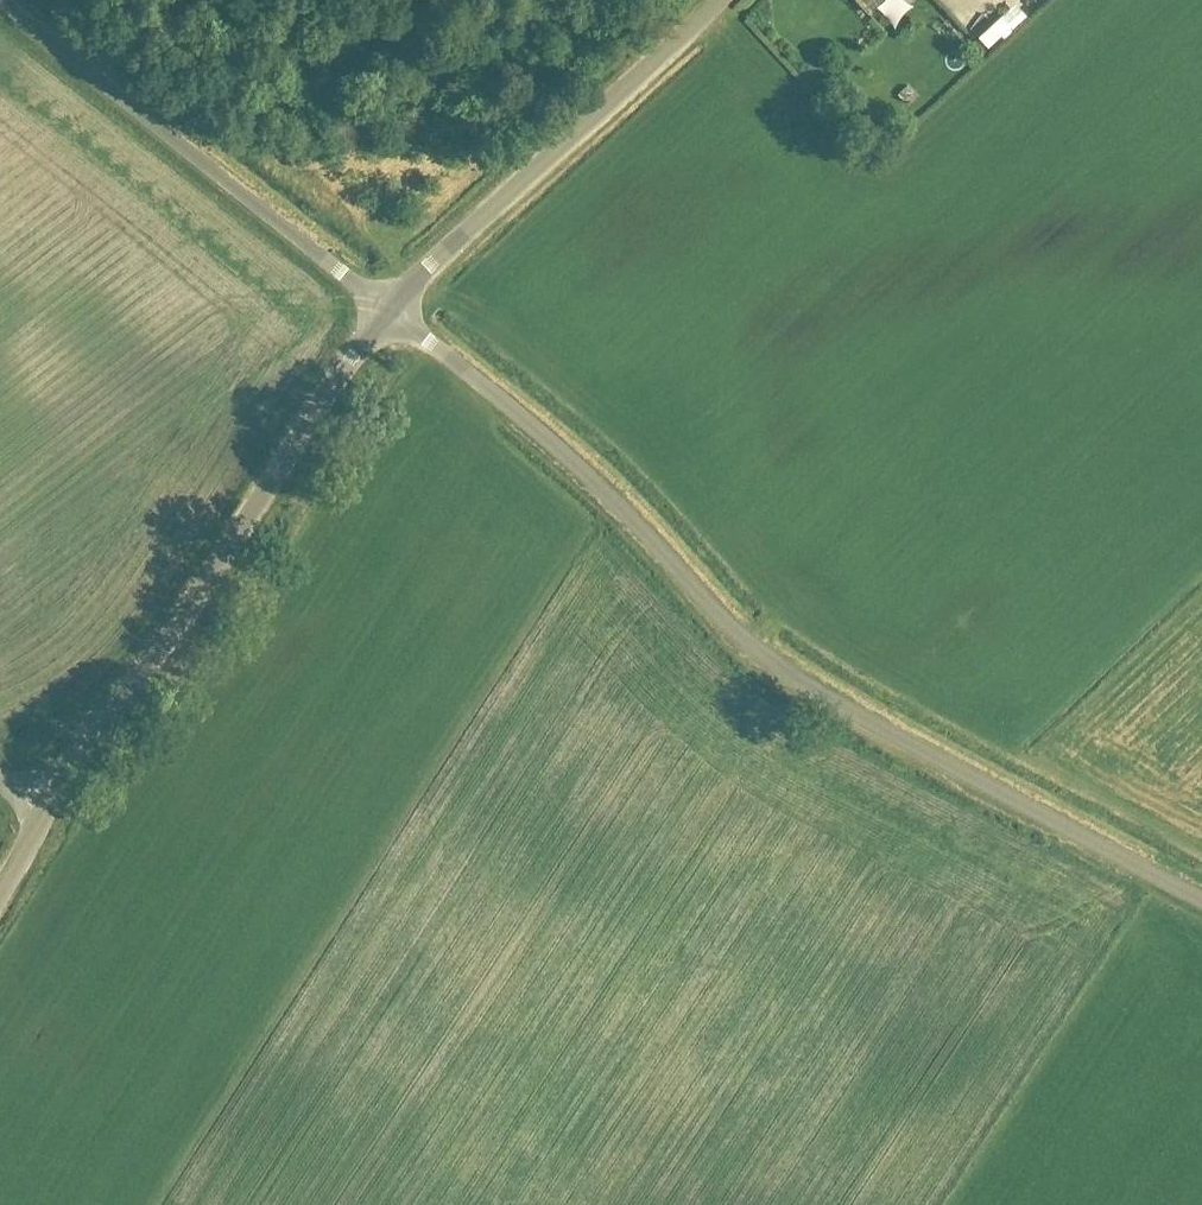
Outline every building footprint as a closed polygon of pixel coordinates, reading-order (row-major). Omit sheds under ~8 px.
[(856,4),(857,3),(867,15),(883,0),(853,0),(856,4)] [(928,19),(938,9),(928,0),(923,0),(916,8),(928,19)]
